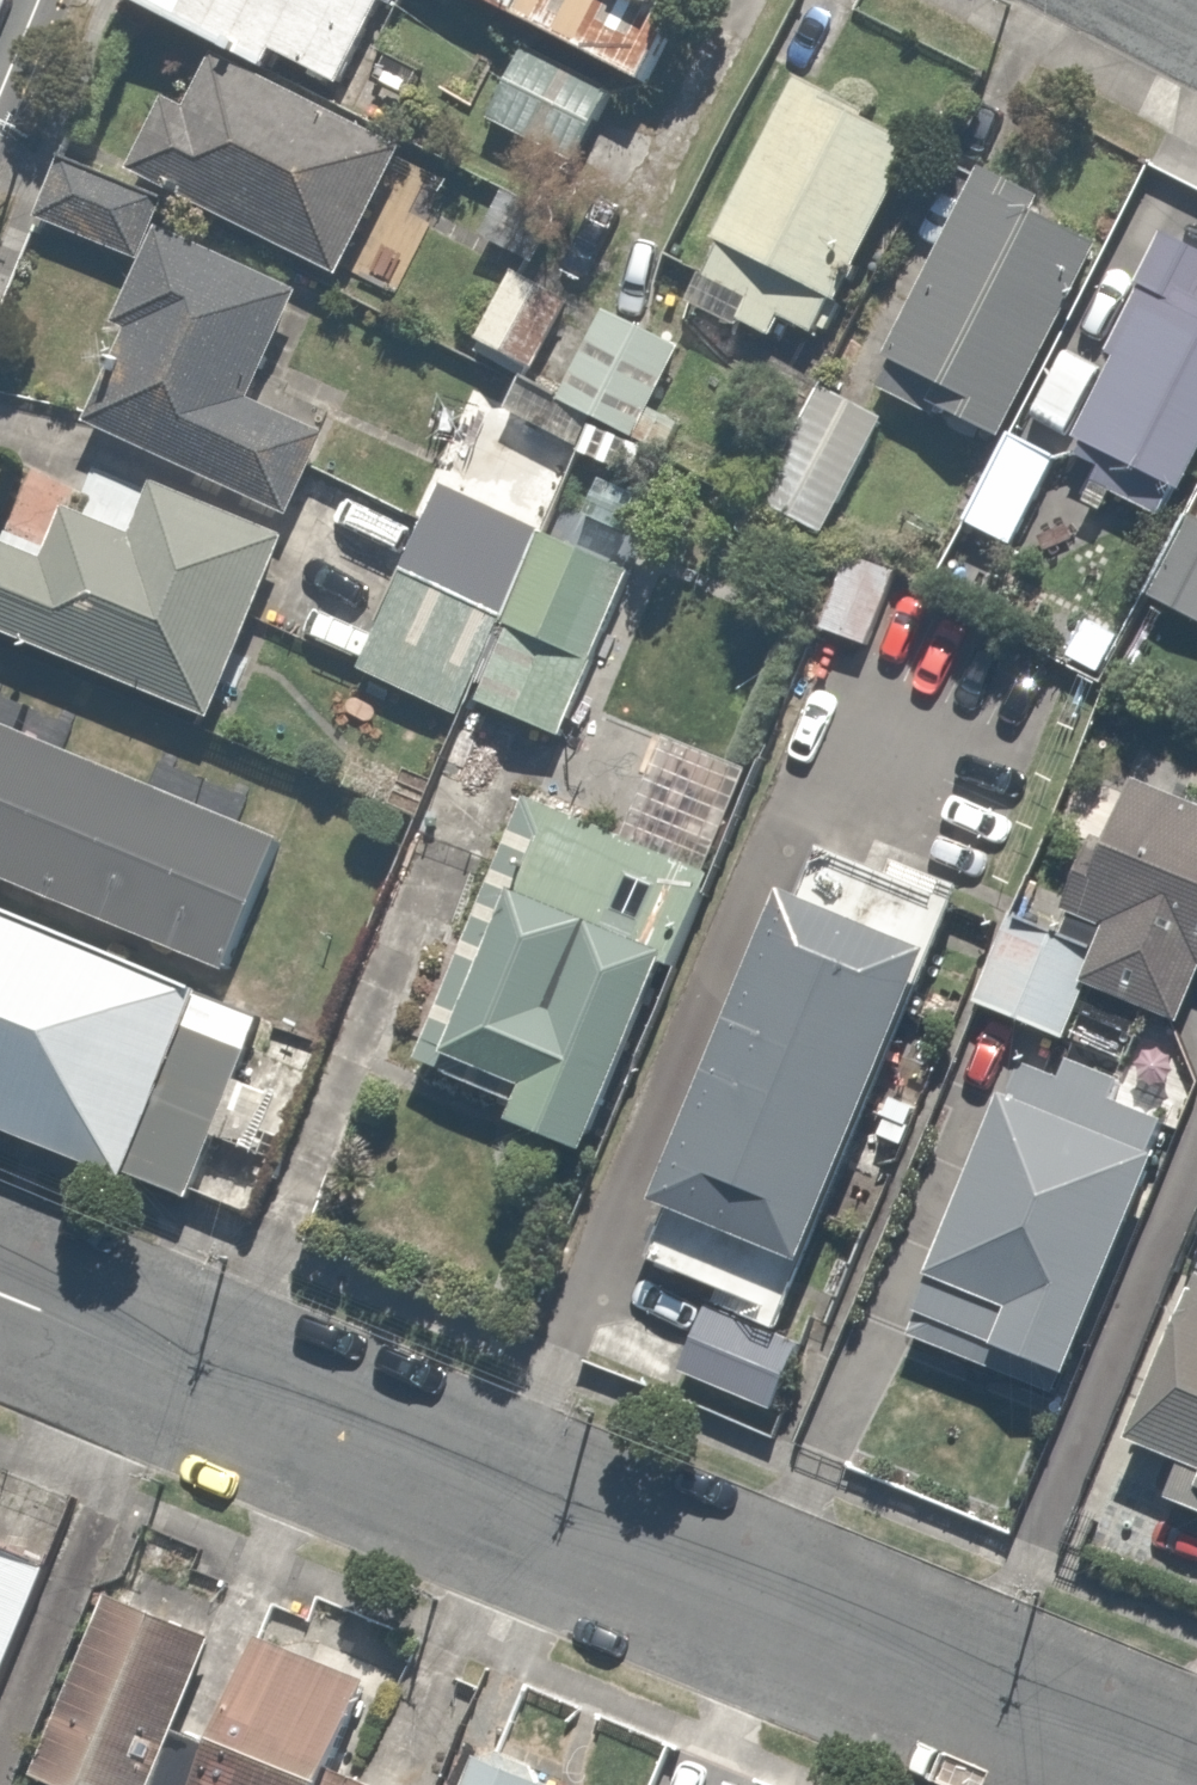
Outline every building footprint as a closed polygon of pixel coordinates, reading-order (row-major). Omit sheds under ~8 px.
[(132,2),(268,73),(278,54),(343,87),(387,0),(133,0),(132,2)] [(516,17),(524,0),(482,0),(516,17)] [(516,17),(646,84),(684,4),(676,0),(524,0),(516,17)] [(615,92),(528,47),(490,122),(576,166),(615,92)] [(169,99),(133,174),(342,280),(408,152),(218,56),(191,110),(169,99)] [(873,116),(804,81),(719,243),(725,246),(710,278),(706,277),(691,304),(740,330),(743,324),(774,342),(785,320),(817,337),(821,328),(829,333),(923,149),(870,122),(873,116)] [(165,205),(61,164),(37,221),(142,263),(165,205)] [(1044,203),(983,172),(885,361),(892,365),(878,392),(936,422),(942,412),(1003,443),(1102,251),(1036,218),(1044,203)] [(131,333),(88,425),(292,520),(332,437),(254,400),(304,295),(163,229),(117,327),(131,333)] [(1162,521),(1176,493),(1186,497),(1196,476),(1196,253),(1166,237),(1138,289),(1141,291),(1108,356),(1117,361),(1075,443),(1082,446),(1075,459),(1101,473),(1093,487),(1162,521)] [(535,373),(573,304),(518,274),(480,343),(535,373)] [(682,351),(608,313),(562,401),(594,419),(636,441),(682,351)] [(562,401),(523,379),(507,411),(580,449),(594,419),(562,401)] [(887,421),(823,387),(764,497),(829,531),(887,421)] [(1058,460),(1013,436),(966,525),(1011,549),(1058,460)] [(215,723),(290,541),(156,485),(136,537),(68,509),(47,562),(0,542),(0,633),(215,723)] [(433,516),(406,574),(507,621),(534,563),(433,516)] [(1191,516),(1148,599),(1196,625),(1196,520),(1191,516)] [(489,686),(481,704),(565,739),(636,575),(546,536),(534,563),(507,621),(479,682),(489,686)] [(507,621),(406,574),(360,671),(461,718),(479,682),(507,621)] [(231,976),(285,843),(0,724),(0,880),(231,976)] [(628,841),(529,800),(420,1063),(523,1107),(516,1126),(592,1157),(669,967),(677,971),(716,877),(711,875),(753,773),(668,739),(628,841)] [(1088,990),(1180,1027),(1196,988),(1196,808),(1138,785),(1112,846),(1096,839),(1064,914),(1071,917),(1062,938),(1096,952),(1082,987),(1088,990)] [(762,1329),(780,1337),(965,893),(887,861),(881,876),(821,851),(800,904),(785,898),(657,1212),(671,1218),(651,1266),(767,1314),(762,1329)] [(128,1181),(130,1175),(191,1200),(264,1022),(205,998),(207,994),(0,909),(0,1129),(128,1181)] [(1062,938),(1013,918),(975,1005),(1065,1043),(1088,990),(1082,987),(1096,952),(1062,938)] [(1063,1083),(1025,1067),(1012,1102),(1005,1099),(930,1282),(932,1284),(918,1318),(919,1319),(911,1339),(1057,1399),(1065,1379),(1069,1381),(1157,1163),(1152,1160),(1166,1126),(1114,1104),(1122,1085),(1071,1063),(1063,1083)] [(1196,1516),(1196,1286),(1131,1446),(1184,1469),(1170,1505),(1196,1516)] [(710,1307),(680,1377),(774,1417),(804,1347),(780,1337),(762,1329),(710,1307)] [(0,1548),(0,1699),(54,1569),(0,1548)] [(215,1638),(112,1596),(39,1778),(56,1784),(157,1784),(178,1732),(215,1638)] [(261,1638),(216,1747),(201,1784),(332,1784),(337,1772),(373,1684),(261,1638)] [(157,1784),(201,1784),(216,1747),(178,1732),(157,1784)] [(684,1750),(669,1784),(733,1784),(738,1773),(684,1750)] [(541,1769),(505,1756),(487,1764),(484,1763),(475,1784),(547,1784),(541,1769)] [(337,1772),(332,1784),(369,1784),(337,1772)]
